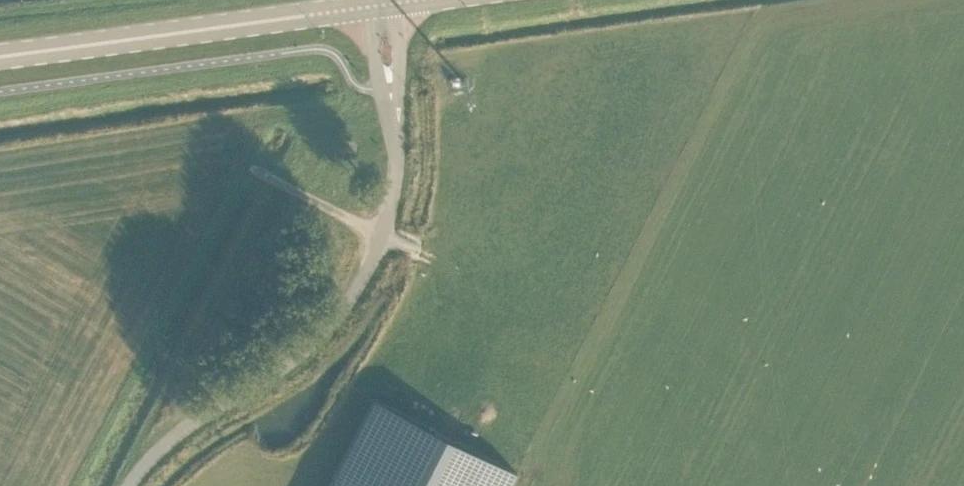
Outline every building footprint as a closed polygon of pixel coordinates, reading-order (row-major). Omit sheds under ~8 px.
[(328,485),(510,485),(517,471),(374,397),(328,485)]
